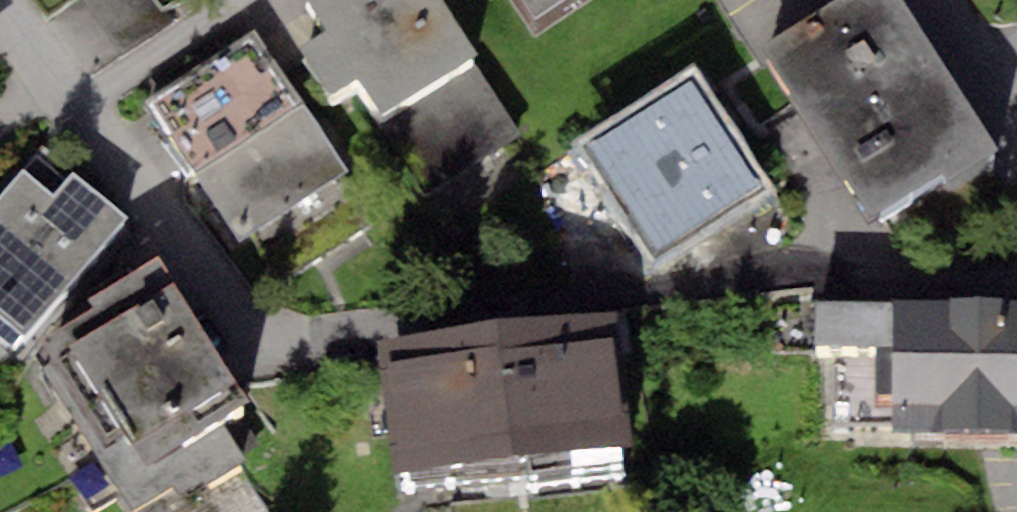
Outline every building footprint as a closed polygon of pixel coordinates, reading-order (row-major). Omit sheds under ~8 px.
[(443,0),(305,0),(326,33),(300,49),(331,98),(357,81),(380,117),(393,109),(471,59),(478,55),(443,0)] [(532,21),(564,0),(518,0),(532,21)] [(758,48),(872,223),(945,175),(948,182),(999,152),(902,0),(836,0),(758,48)] [(190,171),(301,102),(257,32),(146,101),(190,171)] [(471,59),(393,109),(440,183),(518,133),(471,59)] [(780,194),(692,64),(572,145),(660,275),(780,194)] [(301,102),(190,171),(235,243),(250,234),(345,174),(301,102)] [(73,174),(55,197),(23,171),(0,195),(0,313),(28,334),(130,221),(73,174)] [(375,222),(345,174),(250,234),(280,281),(375,222)] [(160,257),(88,300),(94,309),(45,339),(55,356),(43,364),(133,511),(174,488),(182,501),(245,463),(239,454),(258,443),(236,406),(246,400),(160,257)] [(894,300),(894,304),(893,345),(892,432),(1016,434),(1016,302),(894,300)] [(893,345),(894,304),(813,303),(813,344),(893,345)] [(616,313),(377,343),(394,474),(633,443),(616,313)]
